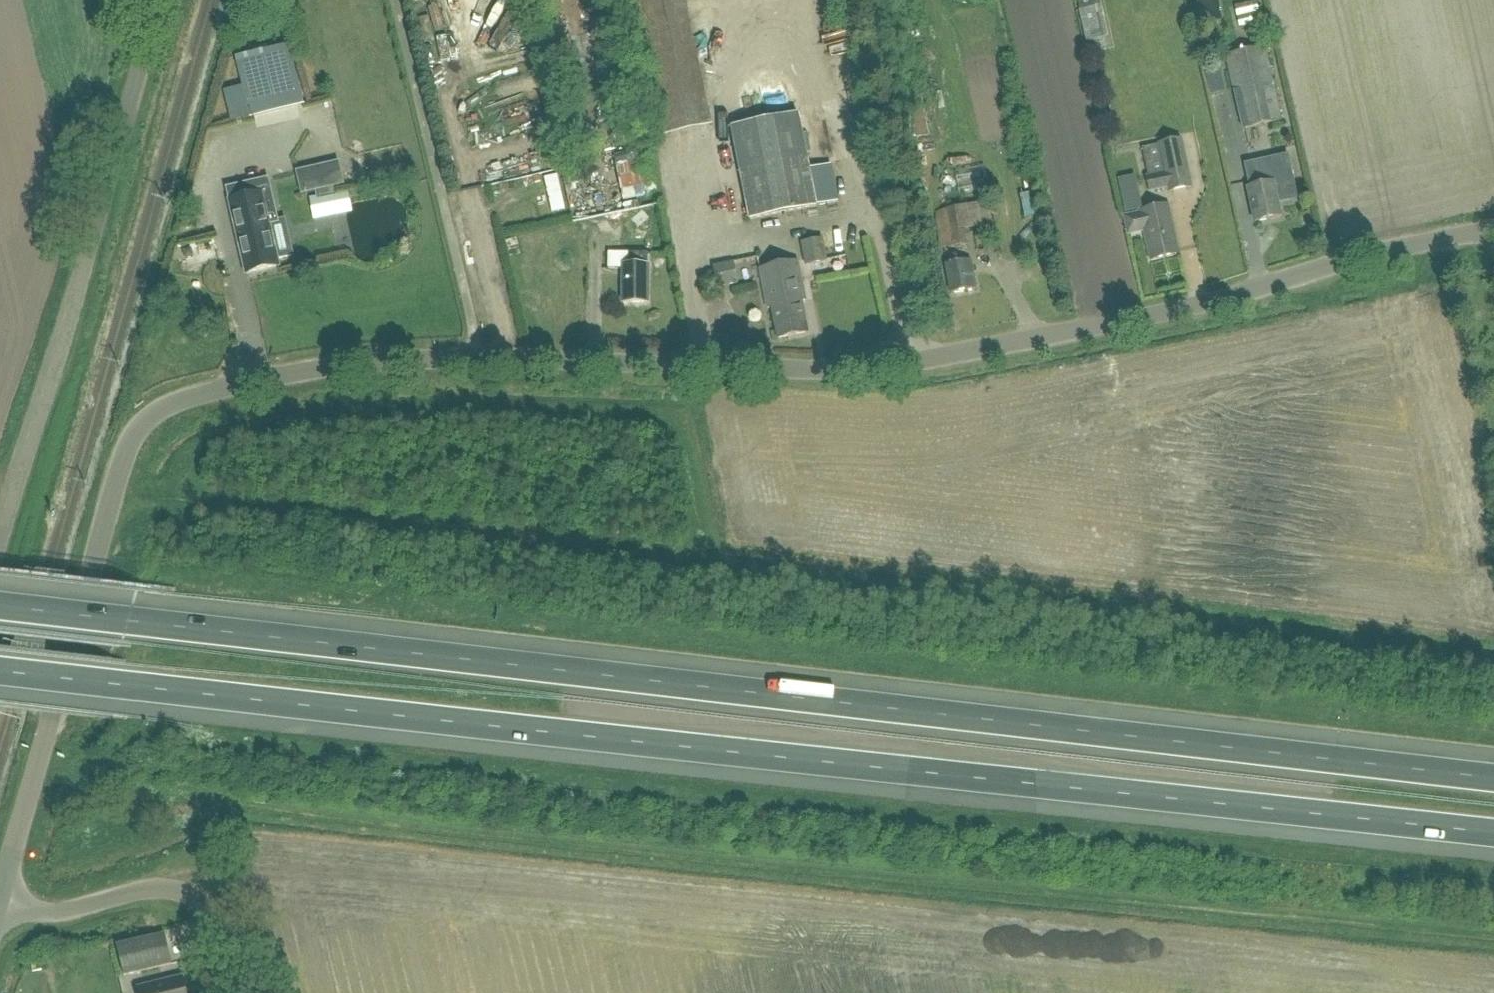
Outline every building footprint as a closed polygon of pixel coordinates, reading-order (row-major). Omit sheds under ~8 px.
[(499,24),(498,0),(478,0),(479,25),(499,24)] [(652,140),(710,128),(681,0),(621,0),(652,140)] [(1078,12),(1085,44),(1103,40),(1096,8),(1078,12)] [(238,59),(253,120),(304,107),(294,66),(289,46),(263,53),(238,59)] [(1240,131),(1280,123),(1263,49),(1223,58),(1240,131)] [(918,104),(910,106),(916,136),(924,134),(918,104)] [(747,222),(813,209),(831,206),(823,169),(806,173),(796,118),(729,131),(747,222)] [(1158,148),(1140,152),(1144,170),(1146,180),(1144,180),(1147,194),(1167,190),(1167,193),(1189,189),(1179,142),(1158,146),(1158,148)] [(405,148),(382,154),(385,163),(408,157),(405,148)] [(623,162),(629,188),(646,184),(641,158),(623,162)] [(1248,191),(1245,192),(1252,225),(1278,220),(1275,204),(1292,200),(1292,201),(1294,201),(1286,159),(1243,168),(1248,191)] [(278,267),(268,224),(277,222),(268,181),(229,190),(234,214),(240,212),(244,228),(238,229),(248,274),(278,267)] [(939,254),(968,248),(965,232),(991,228),(986,204),(933,215),(939,254)] [(1176,256),(1165,208),(1137,215),(1137,216),(1122,220),(1126,237),(1141,234),(1147,259),(1153,258),(1153,262),(1171,257),(1176,256)] [(804,269),(826,265),(822,243),(800,247),(804,269)] [(626,255),(626,272),(621,272),(621,305),(645,305),(645,256),(626,255)] [(949,296),(973,292),(969,263),(944,268),(949,296)] [(715,291),(736,286),(731,264),(711,269),(715,291)] [(787,325),(791,338),(806,335),(800,304),(804,304),(796,264),(776,268),(781,288),(789,324),(787,325)] [(775,342),(791,338),(787,325),(789,324),(781,288),(776,268),(757,271),(765,311),(769,311),(775,342)] [(119,944),(126,975),(175,963),(167,932),(119,944)] [(183,981),(183,979),(138,990),(139,992),(186,992),(183,981)]
